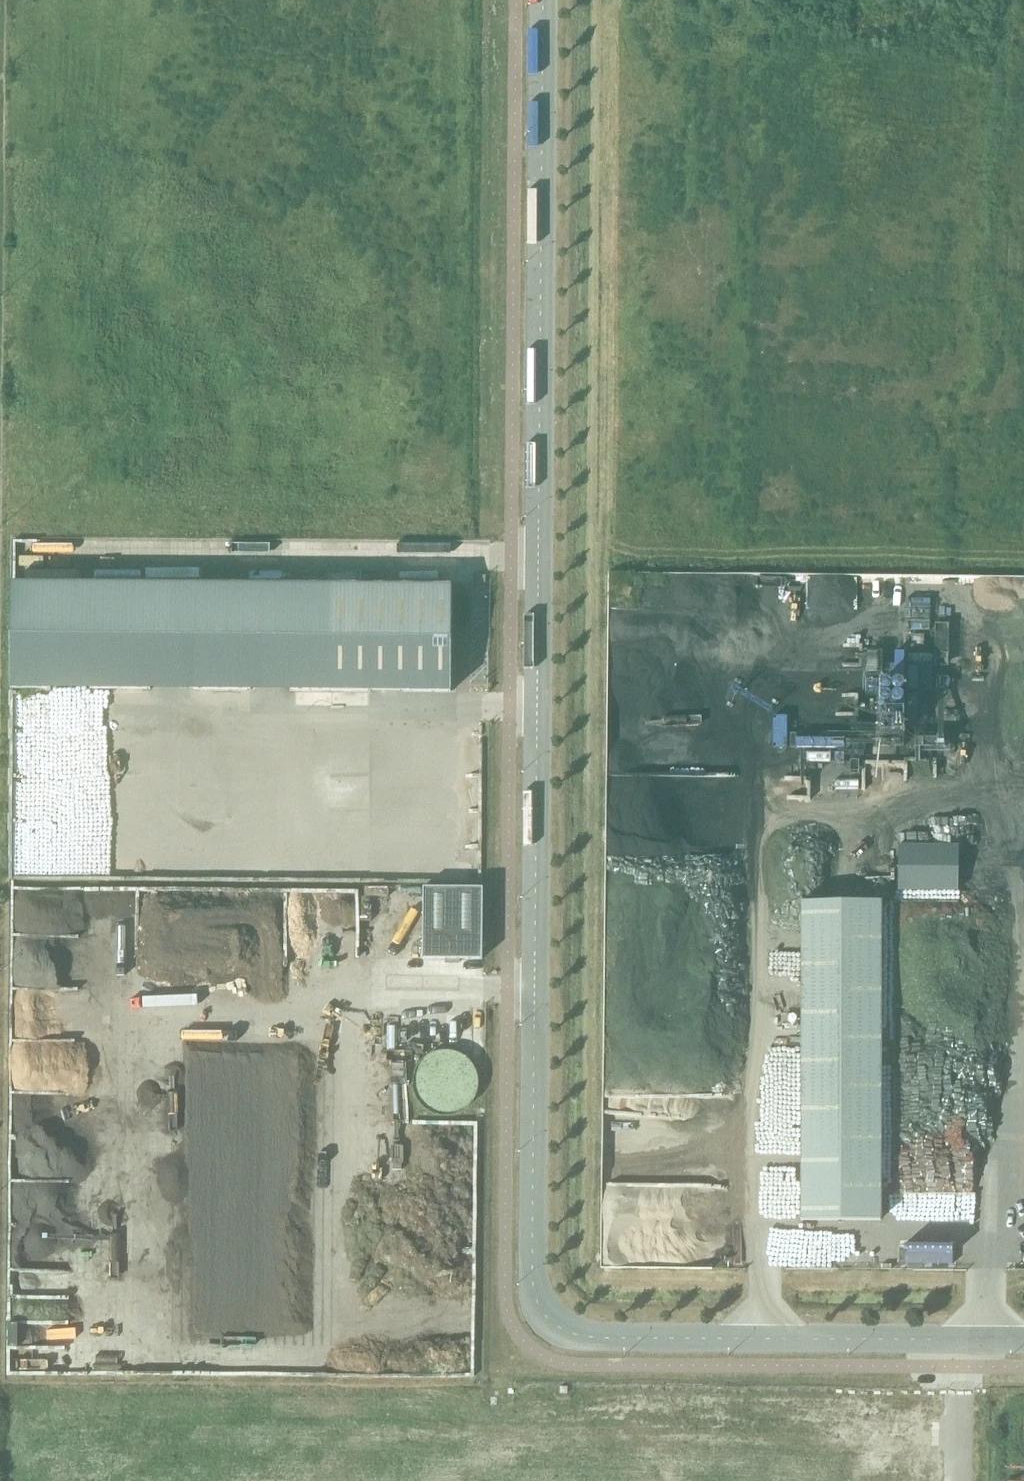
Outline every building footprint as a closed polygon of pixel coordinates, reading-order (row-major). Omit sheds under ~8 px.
[(11,582),(10,688),(250,689),(330,690),(371,691),(398,691),(451,691),(452,585),(330,584),(330,585),(11,582)] [(867,684),(865,702),(868,716),(882,718),(884,729),(895,730),(896,720),(920,715),(901,713),(899,702),(901,692),(909,690),(910,683),(919,681),(920,675),(919,671),(932,668),(930,668),(901,674),(903,659),(916,657),(881,652),(870,654),(867,680),(867,684)] [(900,840),(899,888),(959,889),(961,841),(900,840)] [(482,959),(483,887),(423,886),(422,958),(446,958),(446,959),(448,959),(448,958),(456,958),(456,959),(458,959),(458,958),(482,959)] [(883,898),(803,897),(801,1217),(881,1218),(883,898)] [(475,1091),(476,1086),(475,1081),(474,1076),(471,1070),(467,1066),(463,1062),(458,1060),(452,1058),(448,1057),(443,1058),(438,1059),(434,1060),(428,1064),(424,1068),(421,1074),(419,1080),(418,1085),(419,1092),(420,1096),(423,1102),(427,1106),(431,1110),(436,1112),(442,1114),(446,1115),(452,1114),(457,1113),(463,1110),(467,1106),(471,1102),(474,1096),(475,1091)] [(906,1261),(954,1262),(954,1243),(907,1241),(906,1261)]
